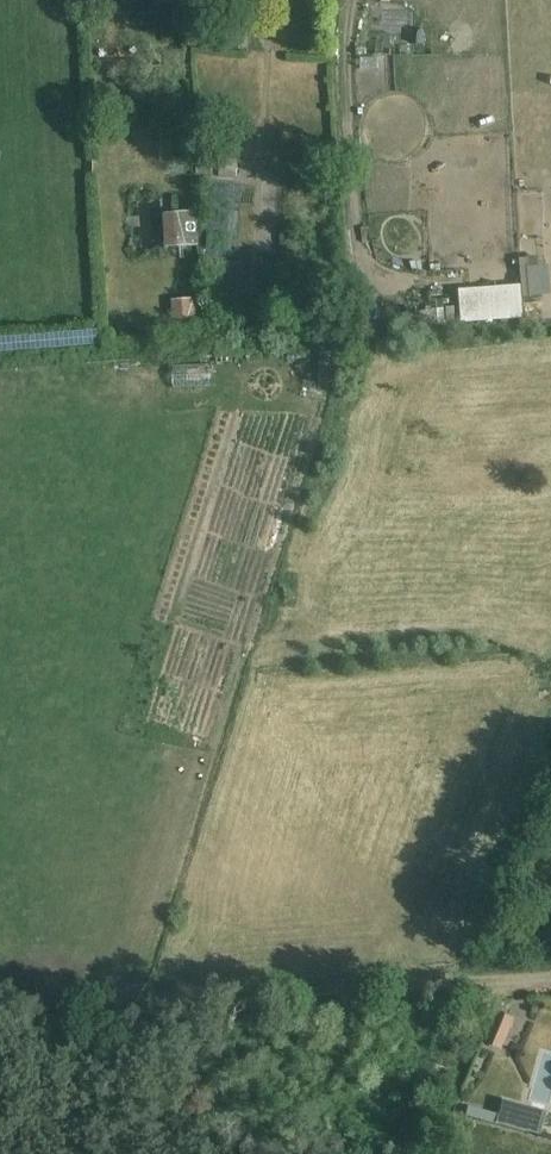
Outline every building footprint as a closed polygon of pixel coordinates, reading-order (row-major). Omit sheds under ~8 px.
[(247,224),(255,179),(233,175),(235,162),(219,159),(217,175),(234,178),(229,208),(241,210),(239,223),(247,224)] [(197,160),(196,176),(212,177),(213,162),(197,160)] [(258,221),(272,223),(275,200),(261,198),(258,221)] [(194,213),(173,215),(175,247),(196,245),(194,213)] [(515,262),(523,262),(523,295),(546,294),(545,251),(515,251),(515,262)] [(520,319),(520,285),(458,285),(458,319),(520,319)] [(205,333),(204,300),(173,302),(174,334),(205,333)] [(172,361),(171,385),(208,388),(209,363),(172,361)] [(500,1015),(488,1043),(502,1049),(514,1021),(500,1015)] [(506,1100),(499,1123),(541,1135),(547,1112),(506,1100)]
